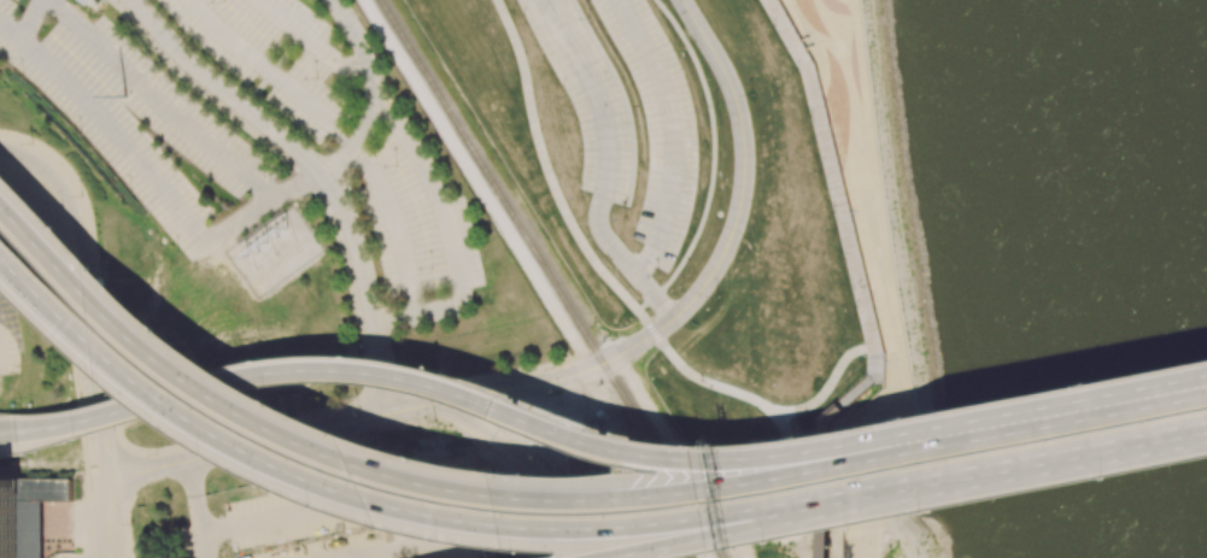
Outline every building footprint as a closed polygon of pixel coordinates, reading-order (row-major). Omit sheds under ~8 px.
[(0,479),(0,557),(41,557),(41,500),(70,500),(70,479),(0,479)]
